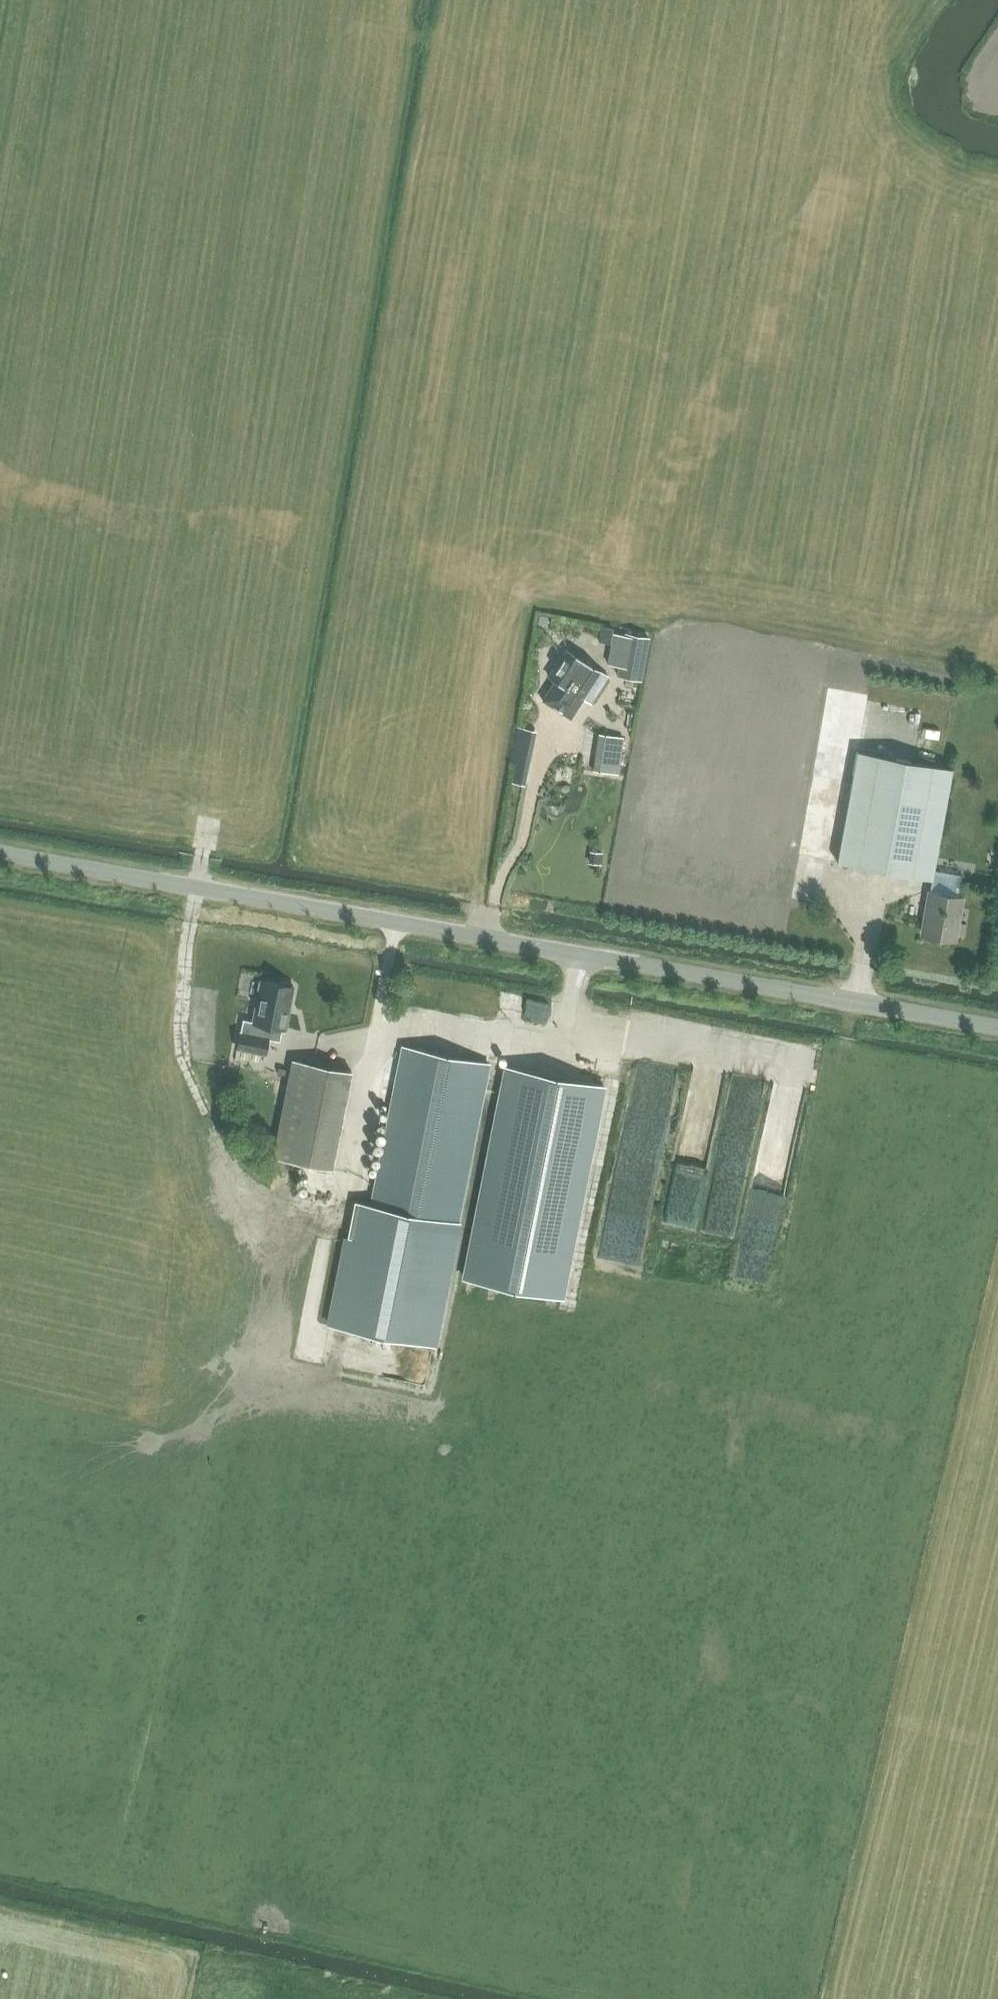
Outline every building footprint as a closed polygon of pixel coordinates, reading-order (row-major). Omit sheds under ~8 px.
[(623,647),(619,665),(617,675),(641,679),(649,637),(625,632),(625,634),(614,632),(611,645),(623,647)] [(609,679),(566,650),(549,676),(558,681),(545,701),(572,719),(584,701),(591,706),(609,679)] [(857,751),(856,751),(836,861),(836,862),(931,879),(933,870),(952,768),(857,751)] [(619,762),(595,758),(594,770),(617,773),(619,762)] [(517,763),(512,782),(524,785),(529,766),(517,763)] [(956,941),(963,896),(929,890),(921,934),(956,941)] [(268,1024),(282,1027),(286,1003),(289,1003),(293,985),(290,984),(288,981),(281,980),(278,982),(263,979),(260,995),(257,995),(252,1020),(249,1019),(246,1032),(239,1031),(236,1047),(264,1052),(267,1036),(265,1036),(268,1024)] [(371,1204),(352,1200),(327,1324),(430,1345),(487,1061),(402,1044),(387,1116),(389,1116),(371,1204)] [(291,1058),(280,1114),(272,1156),(331,1168),(350,1069),(291,1058)] [(473,1229),(463,1278),(558,1297),(601,1084),(506,1065),(473,1229)]
